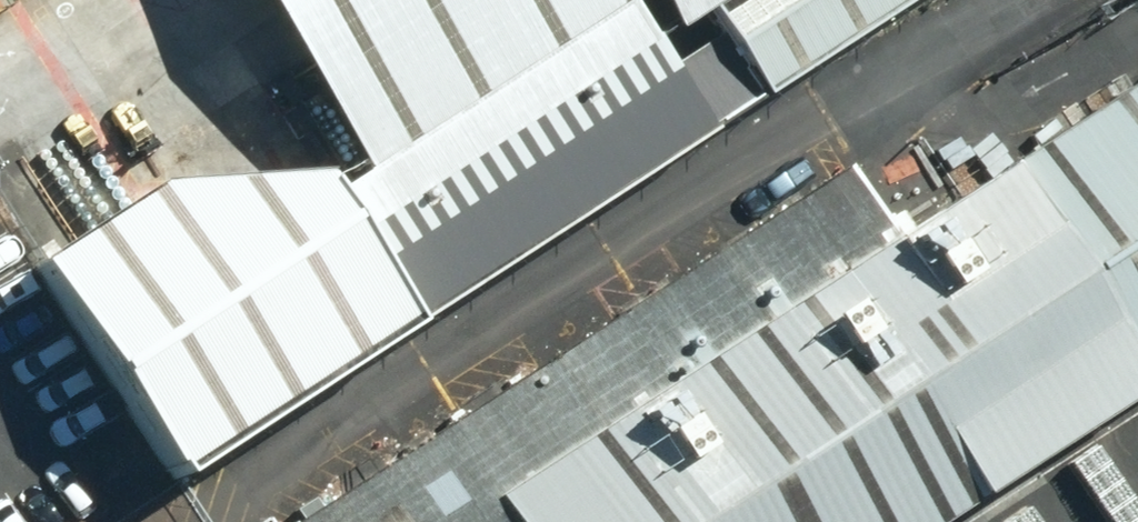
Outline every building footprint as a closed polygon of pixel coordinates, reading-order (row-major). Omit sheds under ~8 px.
[(585,0),(197,0),(315,186),(592,11),(585,0)] [(592,11),(621,55),(679,19),(708,0),(585,0),(592,11)] [(679,19),(739,113),(917,0),(708,0),(679,19)] [(282,206),(368,343),(679,146),(621,55),(592,11),(315,186),(282,206)] [(494,500),(508,521),(942,521),(1137,397),(1137,81),(891,245),(494,500)] [(233,129),(26,263),(173,483),(368,343),(282,206),(233,129)] [(494,500),(891,245),(844,169),(294,521),(508,521),(494,500)]
